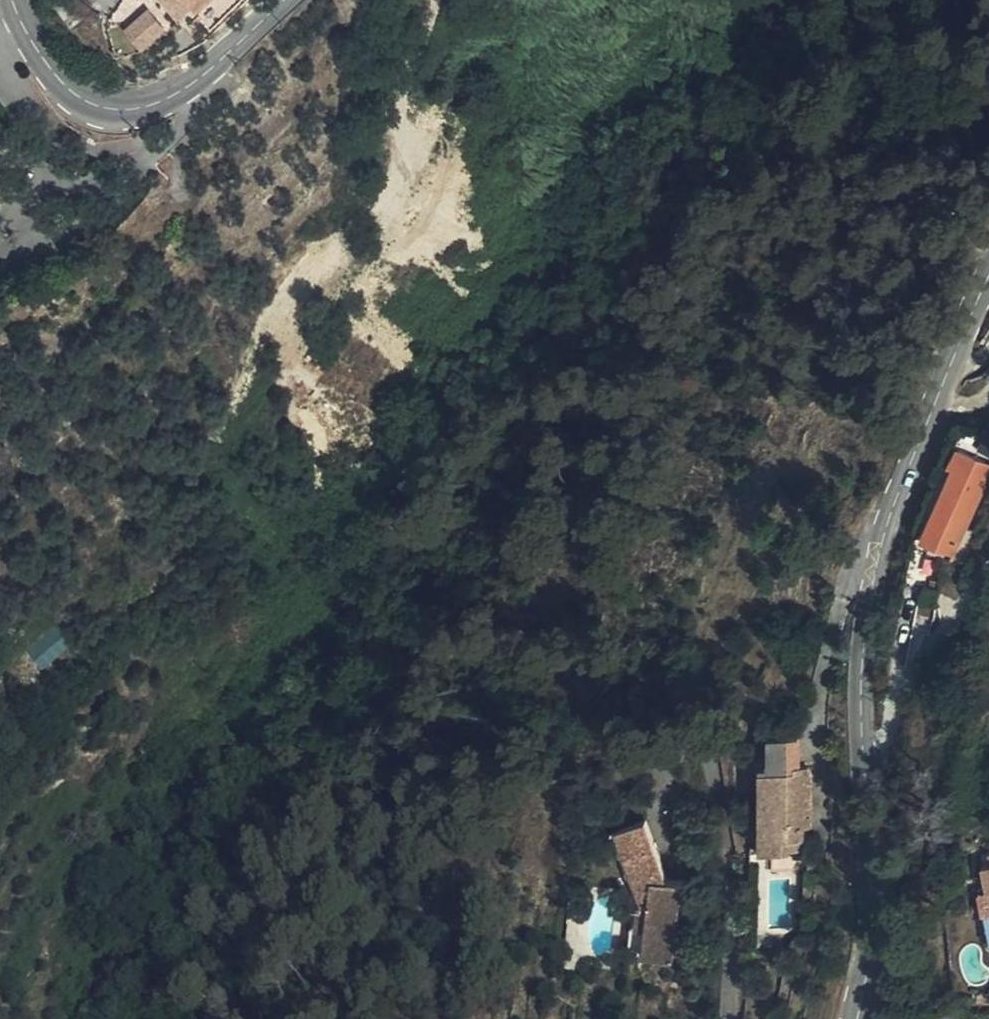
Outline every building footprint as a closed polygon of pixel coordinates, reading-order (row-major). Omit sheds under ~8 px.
[(168,23),(182,11),(174,1),(167,0),(166,0),(148,0),(168,23)] [(240,0),(234,0),(227,2),(206,5),(190,4),(174,1),(182,11),(201,35),(240,0)] [(117,32),(133,50),(154,31),(139,13),(117,32)] [(967,448),(925,536),(953,549),(988,473),(988,459),(967,448)] [(27,646),(42,666),(73,645),(58,625),(27,646)] [(798,762),(798,739),(769,739),(769,768),(769,835),(790,836),(790,845),(803,844),(804,823),(808,822),(808,762),(798,762)] [(790,847),(790,845),(790,836),(769,835),(769,768),(762,768),(762,848),(790,847)] [(645,926),(642,959),(672,962),(681,888),(667,885),(645,824),(617,835),(638,900),(645,926)] [(629,958),(642,959),(645,926),(638,900),(629,958)]
